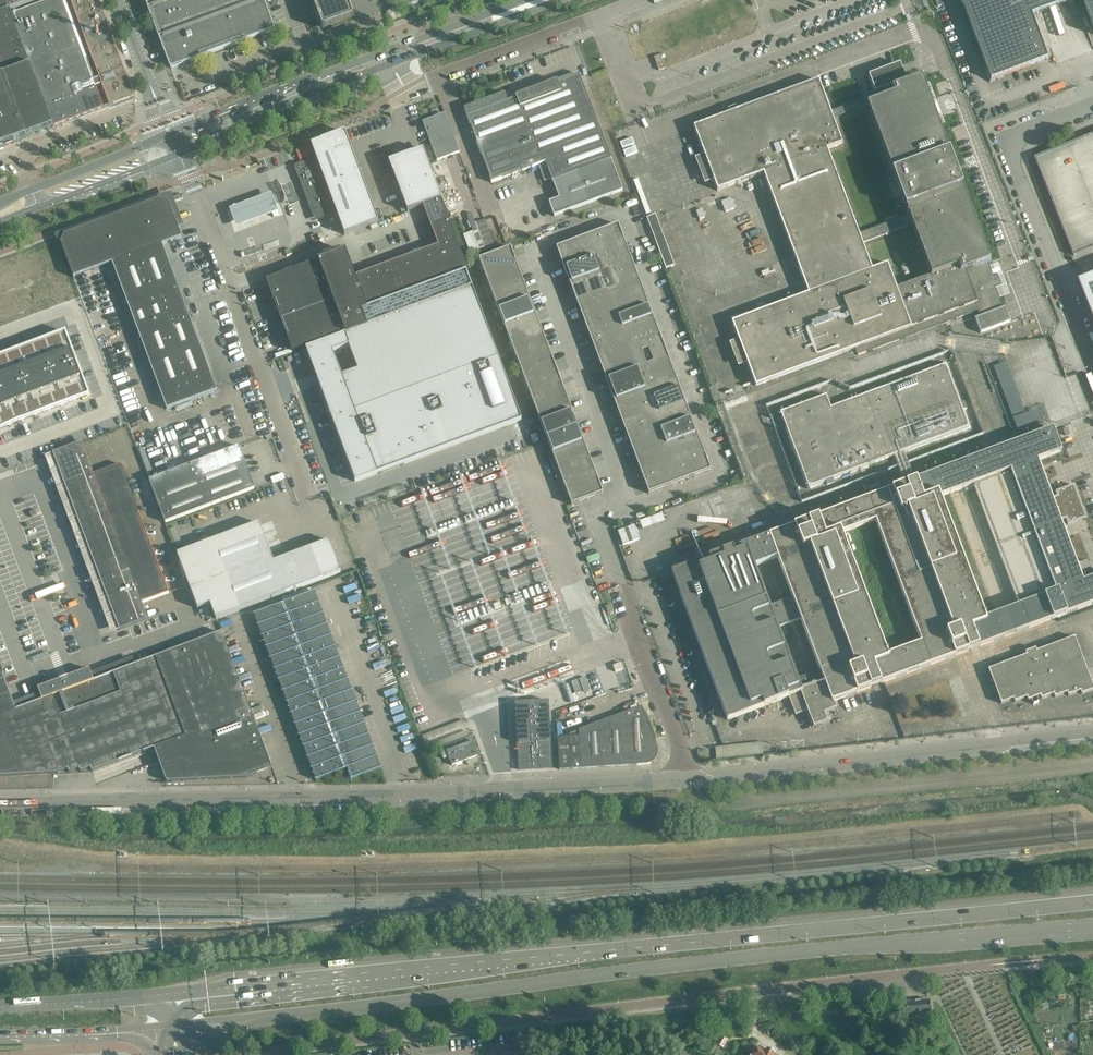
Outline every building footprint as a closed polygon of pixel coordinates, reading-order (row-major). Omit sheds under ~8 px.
[(9,9),(5,0),(0,0),(0,13),(9,9)] [(9,9),(11,15),(51,0),(5,0),(9,9)] [(102,86),(70,0),(51,0),(11,15),(16,28),(21,41),(26,54),(30,66),(45,107),(46,107),(102,86)] [(102,86),(110,106),(134,97),(97,0),(70,0),(102,86)] [(148,8),(148,9),(149,9),(148,10),(159,38),(160,38),(159,39),(170,67),(171,68),(172,68),(200,57),(201,57),(244,41),(244,40),(245,40),(274,30),(274,29),(274,28),(275,28),(266,4),(264,0),(145,0),(148,8)] [(323,28),(331,25),(337,23),(338,22),(340,22),(346,20),(353,17),(354,16),(348,0),(312,0),(322,28),(323,28)] [(971,26),(970,27),(985,67),(984,68),(990,83),(1004,77),(1004,75),(1033,64),(1048,59),(1031,15),(1034,14),(1070,0),(961,0),(971,26)] [(1092,26),(1092,0),(1083,0),(1092,26)] [(11,15),(9,9),(0,13),(0,34),(16,28),(11,15)] [(16,28),(0,34),(0,49),(21,41),(16,28)] [(21,41),(0,49),(0,63),(26,54),(21,41)] [(0,63),(0,74),(1,76),(3,76),(30,66),(26,54),(0,63)] [(867,105),(931,276),(957,266),(959,273),(972,268),(988,262),(990,261),(922,78),(904,85),(902,82),(906,80),(900,63),(869,75),(875,92),(897,84),(898,87),(892,89),(895,95),(867,105)] [(30,66),(3,76),(26,138),(52,128),(53,127),(45,107),(30,66)] [(505,93),(465,108),(467,116),(492,182),(539,165),(545,181),(552,178),(553,181),(559,199),(549,202),(554,216),(623,191),(611,160),(579,74),(508,101),(505,93)] [(3,146),(13,142),(26,138),(3,76),(1,76),(0,77),(0,147),(3,146)] [(714,180),(718,190),(763,173),(808,293),(872,269),(827,149),(842,143),(819,80),(694,127),(704,155),(695,158),(705,183),(714,180)] [(61,125),(110,106),(102,86),(46,107),(53,125),(60,123),(61,125)] [(445,113),(423,121),(437,160),(459,152),(445,113)] [(344,235),(378,222),(345,131),(311,144),(317,160),(335,210),(344,235)] [(1036,158),(1074,255),(1092,247),(1092,135),(1036,158)] [(407,211),(441,199),(423,149),(389,162),(407,211)] [(326,185),(317,160),(298,167),(307,192),(326,185)] [(288,186),(283,188),(290,208),(296,206),(300,205),(292,184),(288,186)] [(335,210),(326,185),(307,192),(316,217),(335,210)] [(275,192),(227,210),(235,232),(283,214),(275,192)] [(64,234),(61,243),(63,249),(74,277),(112,263),(162,244),(181,237),(170,208),(168,202),(160,198),(64,234)] [(442,199),(423,206),(431,227),(450,221),(442,199)] [(473,213),(468,215),(471,225),(480,247),(493,242),(485,220),(477,224),(473,213)] [(655,214),(647,217),(666,268),(674,265),(655,214)] [(903,220),(860,230),(862,238),(905,228),(903,220)] [(458,243),(450,221),(431,227),(438,246),(439,250),(458,243)] [(619,224),(557,247),(561,259),(561,260),(599,360),(598,360),(599,361),(606,380),(606,381),(607,381),(644,480),(644,481),(649,493),(711,470),(706,458),(707,458),(707,457),(706,457),(669,357),(669,356),(668,357),(661,337),(662,337),(661,336),(623,237),(624,236),(623,236),(619,224)] [(468,269),(458,243),(439,250),(438,246),(425,250),(436,281),(468,269)] [(39,244),(26,249),(39,284),(53,279),(39,244)] [(162,244),(112,263),(167,409),(217,390),(162,244)] [(511,247),(479,259),(572,505),(603,493),(599,481),(599,480),(561,380),(561,379),(561,380),(553,360),(554,360),(554,359),(553,359),(516,260),(516,259),(515,259),(511,247)] [(26,249),(13,254),(26,289),(39,284),(26,249)] [(322,259),(318,261),(344,333),(345,334),(367,326),(361,310),(367,308),(345,250),(341,252),(340,251),(339,251),(340,252),(323,258),(322,257),(322,258),(322,259)] [(436,281),(425,250),(411,256),(422,286),(436,281)] [(0,259),(0,260),(13,294),(26,289),(13,254),(0,259)] [(422,286),(411,256),(397,261),(409,291),(422,286)] [(13,294),(0,260),(0,299),(13,294)] [(318,261),(264,280),(292,352),(344,333),(318,261)] [(409,291),(397,261),(384,266),(395,296),(409,291)] [(998,276),(993,278),(988,262),(972,268),(986,307),(982,309),(985,317),(1003,310),(995,287),(1001,284),(998,276)] [(808,293),(732,322),(756,385),(855,348),(855,349),(863,346),(866,352),(914,334),(897,289),(887,264),(872,269),(808,293)] [(395,296),(384,266),(370,271),(381,301),(395,296)] [(986,307),(972,268),(959,273),(957,266),(931,276),(897,288),(914,334),(982,309),(986,307)] [(381,301),(370,271),(356,276),(367,307),(381,301)] [(1080,283),(1092,315),(1092,278),(1080,283)] [(355,482),(521,420),(472,287),(367,326),(345,334),(306,349),(310,360),(326,403),(355,482)] [(985,317),(975,320),(980,333),(1010,322),(1005,309),(1003,310),(985,317)] [(7,427),(44,414),(62,406),(90,396),(82,377),(76,359),(71,347),(66,332),(47,339),(22,348),(1,356),(0,356),(0,430),(7,427)] [(826,395),(780,412),(809,487),(903,452),(969,427),(946,364),(879,389),(831,408),(826,395)] [(979,412),(983,427),(993,424),(994,428),(998,427),(999,427),(1006,425),(1001,404),(998,405),(999,410),(997,411),(998,416),(992,418),(989,409),(979,412)] [(967,460),(976,483),(974,484),(1019,605),(1022,604),(1030,627),(1092,604),(1092,577),(1083,581),(1061,522),(1066,520),(1068,525),(1087,518),(1074,485),(1055,492),(1057,496),(1052,498),(1038,460),(1062,451),(1053,428),(967,460)] [(82,441),(53,452),(119,629),(147,619),(148,619),(142,603),(169,593),(139,512),(120,464),(94,474),(82,441)] [(239,446),(150,480),(165,522),(255,488),(239,446)] [(940,497),(974,484),(976,483),(967,460),(914,480),(769,535),(778,558),(793,598),(801,619),(820,670),(832,702),(834,701),(1030,627),(1022,604),(1019,605),(985,618),(940,497)] [(416,478),(411,480),(412,483),(414,486),(419,484),(424,482),(425,484),(443,477),(462,470),(461,466),(459,462),(440,469),(416,478)] [(259,523),(177,554),(198,608),(210,603),(216,619),(341,572),(329,541),(274,561),(259,523)] [(635,525),(618,531),(623,545),(640,539),(635,525)] [(769,535),(672,572),(679,592),(721,704),(727,720),(789,697),(796,715),(808,710),(814,726),(828,721),(825,713),(837,708),(834,701),(832,702),(820,670),(797,678),(777,628),(801,619),(793,598),(770,606),(755,566),(778,558),(769,535)] [(314,592),(254,614),(316,780),(346,768),(350,780),(351,779),(381,768),(314,592)] [(611,603),(606,605),(608,612),(614,610),(611,603)] [(58,773),(68,769),(69,772),(79,769),(80,772),(91,768),(92,771),(143,752),(143,753),(154,749),(154,750),(158,759),(159,761),(166,781),(247,778),(272,768),(221,632),(135,665),(94,680),(93,678),(91,673),(89,669),(86,670),(41,687),(38,688),(39,692),(41,697),(42,700),(16,709),(13,702),(3,674),(0,665),(0,776),(58,773)] [(988,669),(1001,704),(1014,699),(1015,702),(1027,697),(1028,701),(1040,696),(1042,699),(1054,694),(1055,697),(1067,693),(1068,696),(1080,691),(1082,694),(1092,690),(1092,685),(1075,637),(1037,651),(1036,648),(1025,652),(1026,655),(988,669)] [(621,662),(613,665),(615,671),(623,668),(621,662)] [(585,677),(579,679),(584,691),(590,689),(585,677)] [(577,680),(572,682),(576,694),(582,692),(577,680)] [(578,704),(595,698),(593,693),(576,699),(578,704)] [(549,701),(515,703),(519,770),(553,768),(549,701)] [(579,736),(558,737),(559,769),(648,764),(650,763),(653,762),(655,760),(656,757),(658,753),(657,750),(656,746),(641,706),(579,730),(579,736)] [(473,741),(446,751),(452,765),(478,755),(473,741)] [(717,756),(764,754),(763,743),(716,745),(717,756)] [(929,1000),(906,1003),(907,1019),(930,1016),(929,1000)] [(917,1026),(906,1027),(907,1036),(918,1034),(917,1026)] [(939,1040),(938,1031),(929,1032),(930,1041),(939,1040)] [(722,1048),(727,1041),(722,1037),(717,1045),(722,1048)] [(939,1040),(937,1046),(944,1048),(947,1039),(940,1037),(939,1040)] [(756,1048),(752,1054),(775,1054),(767,1050),(759,1046),(757,1049),(756,1048)]
